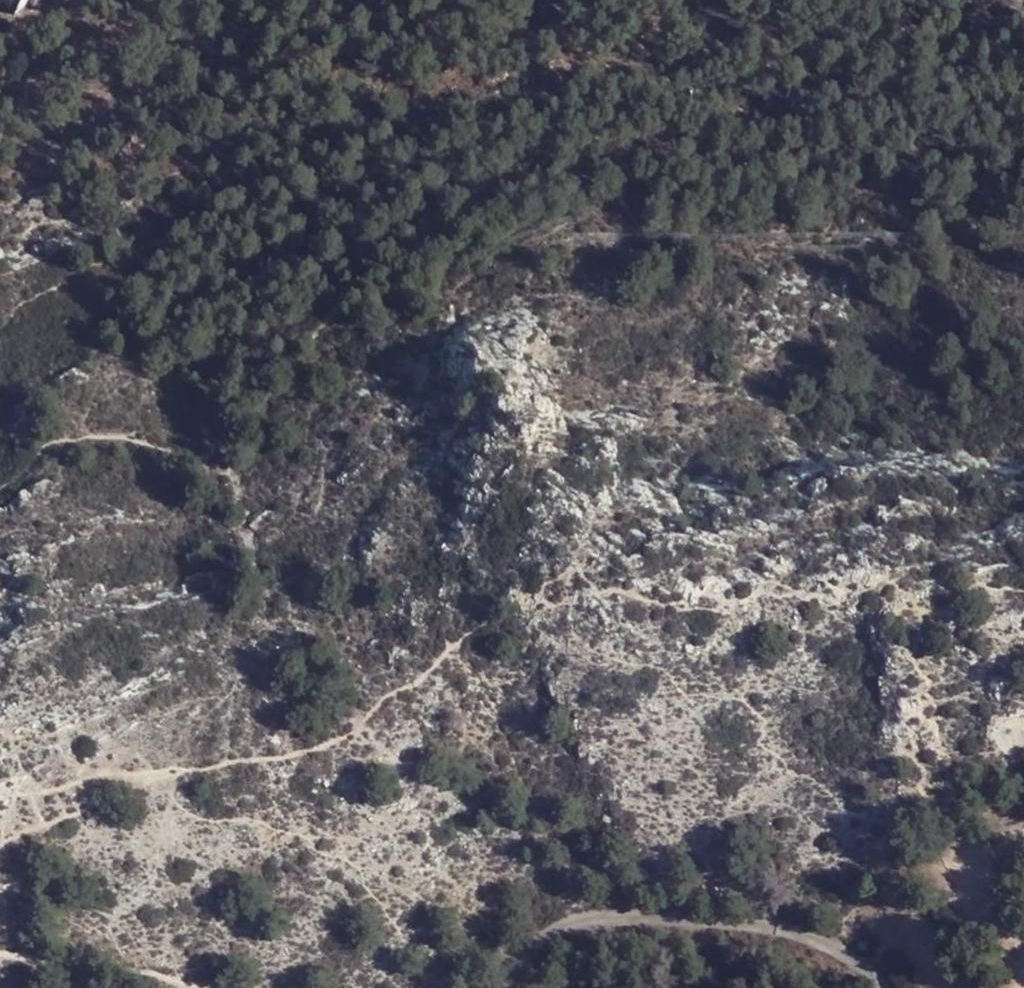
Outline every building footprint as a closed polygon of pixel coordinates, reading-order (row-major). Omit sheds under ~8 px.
[(4,4),(9,0),(21,10),(31,0),(1,0),(4,4)]
